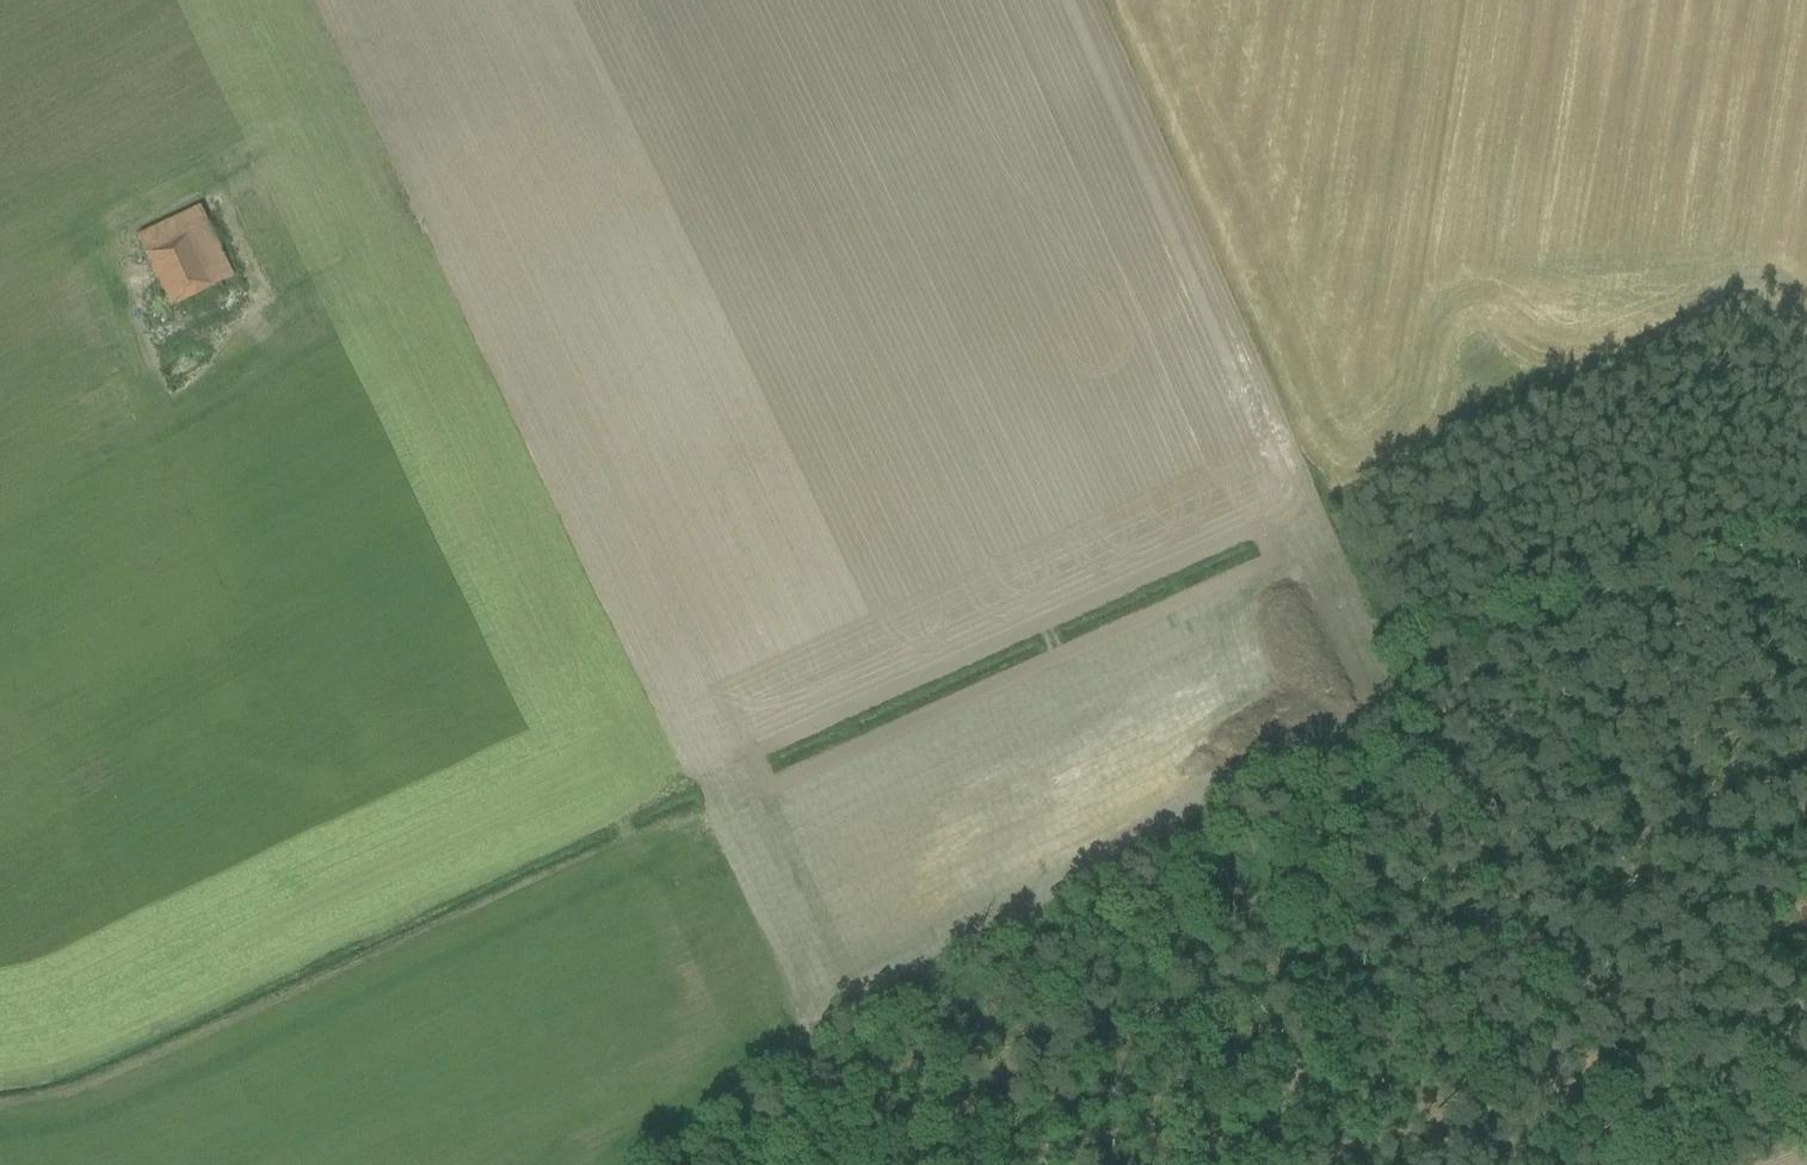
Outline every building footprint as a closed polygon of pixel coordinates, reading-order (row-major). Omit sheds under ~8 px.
[(231,278),(199,206),(135,235),(170,308),(231,278)] [(1799,915),(1805,954),(1806,953),(1806,914),(1799,915)]
